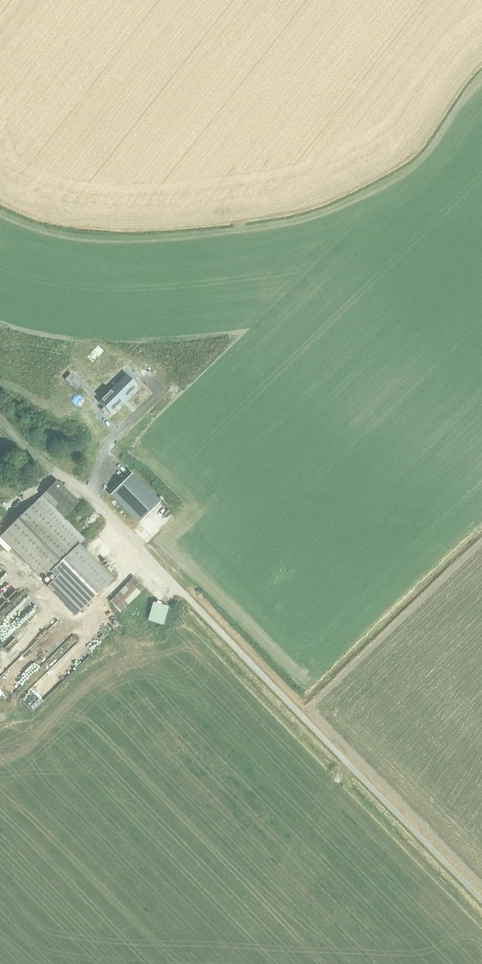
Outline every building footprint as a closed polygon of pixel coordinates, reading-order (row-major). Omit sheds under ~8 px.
[(114,386),(98,402),(110,414),(138,387),(128,377),(117,389),(114,386)] [(160,502),(131,474),(110,495),(138,524),(160,502)] [(79,502),(56,481),(42,496),(64,518),(79,502)] [(79,546),(85,540),(64,518),(42,496),(1,537),(43,580),(50,573),(79,546)] [(77,614),(112,580),(86,554),(79,546),(50,573),(55,579),(62,586),(55,593),(77,614)] [(110,602),(119,613),(144,588),(134,577),(110,602)] [(152,603),(147,620),(163,624),(168,608),(152,603)] [(4,640),(22,620),(13,611),(0,625),(0,636),(4,640)] [(103,621),(95,630),(101,635),(109,626),(103,621)] [(95,635),(88,644),(94,648),(100,639),(95,635)] [(45,676),(57,688),(75,669),(63,658),(45,676)] [(0,678),(0,689),(5,696),(20,687),(11,671),(0,678)]
